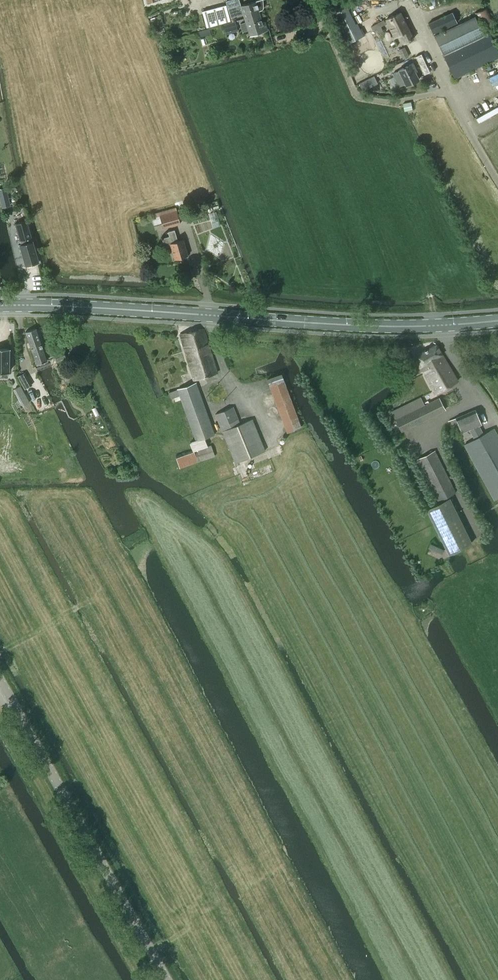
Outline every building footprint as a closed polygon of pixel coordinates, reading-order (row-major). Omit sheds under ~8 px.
[(231,16),(243,13),(245,17),(259,13),(259,10),(261,10),(261,9),(262,9),(262,8),(262,0),(258,0),(242,4),(240,0),(227,0),(231,16)] [(345,2),(331,9),(347,42),(364,33),(362,28),(360,28),(358,23),(355,24),(345,2)] [(206,27),(230,21),(226,5),(202,11),(206,27)] [(485,8),(475,13),(484,33),(494,28),(485,8)] [(400,12),(386,19),(395,37),(400,35),(404,43),(413,39),(400,12)] [(262,22),(259,13),(245,17),(246,22),(241,24),(242,30),(248,29),(250,35),(267,30),(265,22),(262,22)] [(428,23),(433,33),(457,22),(452,13),(428,23)] [(150,18),(153,27),(162,24),(159,15),(150,18)] [(475,16),(434,35),(443,53),(484,34),(475,16)] [(238,30),(235,21),(224,25),(226,33),(238,30)] [(484,34),(443,53),(454,78),(497,57),(497,50),(490,33),(484,36),(484,34)] [(398,49),(402,59),(409,56),(404,46),(398,49)] [(405,83),(406,86),(420,80),(416,72),(417,71),(413,63),(398,70),(398,71),(393,74),(399,86),(405,83)] [(403,102),(404,110),(412,109),(411,101),(403,102)] [(156,218),(160,217),(163,228),(180,223),(176,207),(155,212),(156,218)] [(31,237),(30,234),(26,220),(15,223),(20,240),(22,240),(23,244),(20,245),(26,266),(38,262),(32,241),(30,242),(29,238),(31,237)] [(182,240),(177,241),(174,230),(168,232),(169,236),(162,238),(165,248),(171,246),(175,259),(187,256),(182,240)] [(26,332),(37,363),(46,360),(36,328),(26,332)] [(217,373),(204,328),(180,335),(193,380),(217,373)] [(57,361),(65,358),(63,351),(61,343),(52,346),(57,361)] [(437,344),(415,356),(428,381),(435,393),(458,380),(446,359),(437,344)] [(8,370),(8,348),(0,348),(0,370),(8,370)] [(17,376),(20,381),(25,378),(27,377),(25,372),(22,373),(19,375),(17,376)] [(300,427),(281,374),(268,379),(287,432),(300,427)] [(178,389),(169,392),(173,404),(182,401),(195,439),(214,433),(204,404),(200,396),(196,382),(177,389),(178,389)] [(20,385),(13,389),(18,397),(25,394),(20,385)] [(410,402),(391,411),(401,431),(445,409),(439,398),(428,403),(427,401),(425,402),(426,404),(424,405),(420,397),(410,402)] [(264,451),(252,419),(240,424),(233,407),(215,414),(235,463),(264,451)] [(481,423),(474,409),(456,418),(449,422),(453,430),(460,426),(463,432),(469,429),(474,439),(465,444),(494,499),(497,497),(497,437),(493,429),(483,434),(478,425),(481,423)] [(211,445),(207,446),(193,451),(193,452),(176,457),(180,468),(214,456),(211,445)] [(456,493),(435,451),(434,450),(417,458),(438,501),(456,493)] [(427,509),(448,554),(471,543),(449,498),(427,509)]
